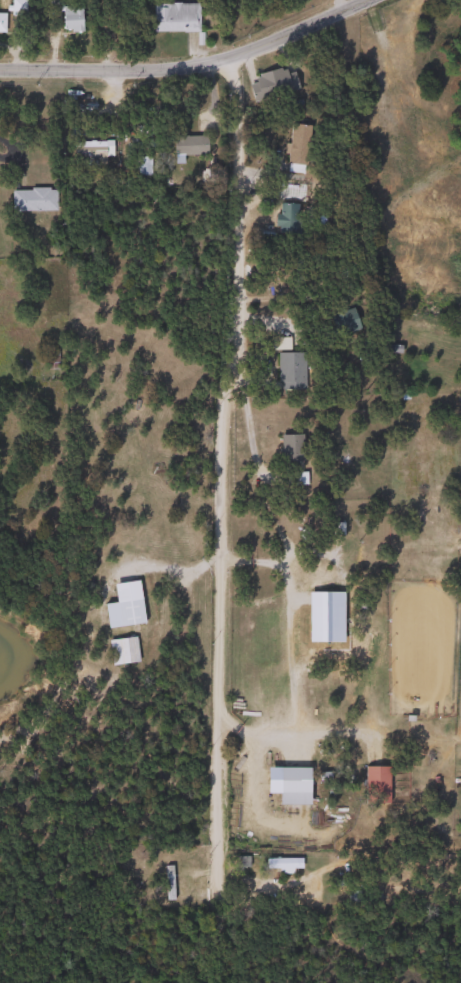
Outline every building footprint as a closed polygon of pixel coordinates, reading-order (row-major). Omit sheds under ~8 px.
[(150,2),(197,2),(197,31),(150,31),(150,2)] [(79,6),(79,30),(60,30),(60,6),(79,6)] [(283,71),(291,69),(296,90),(250,101),(244,78),(282,68),(283,71)] [(308,125),(302,172),(283,170),(289,122),(308,125)] [(205,135),(205,154),(171,154),(171,135),(205,135)] [(102,160),(73,160),(73,140),(102,140),(102,160)] [(279,199),(278,185),(296,184),(296,198),(279,199)] [(54,188),(54,211),(9,211),(9,188),(54,188)] [(294,233),(275,233),(275,203),(294,203),(294,233)] [(333,336),(326,313),(351,306),(357,330),(333,336)] [(286,348),(269,349),(269,338),(285,337),(286,348)] [(41,366),(43,351),(55,353),(53,367),(41,366)] [(302,352),(302,389),(275,389),(275,352),(302,352)] [(277,462),(277,434),(301,434),(301,462),(277,462)] [(305,568),(329,568),(329,591),(305,591),(305,568)] [(142,623),(105,628),(101,604),(113,602),(111,584),(136,580),(142,623)] [(107,665),(105,639),(133,637),(135,662),(107,665)] [(362,803),(362,766),(386,766),(386,803),(362,803)] [(307,805),(277,805),(277,767),(307,767),(307,805)] [(263,859),(299,859),(299,868),(263,868),(263,859)]
